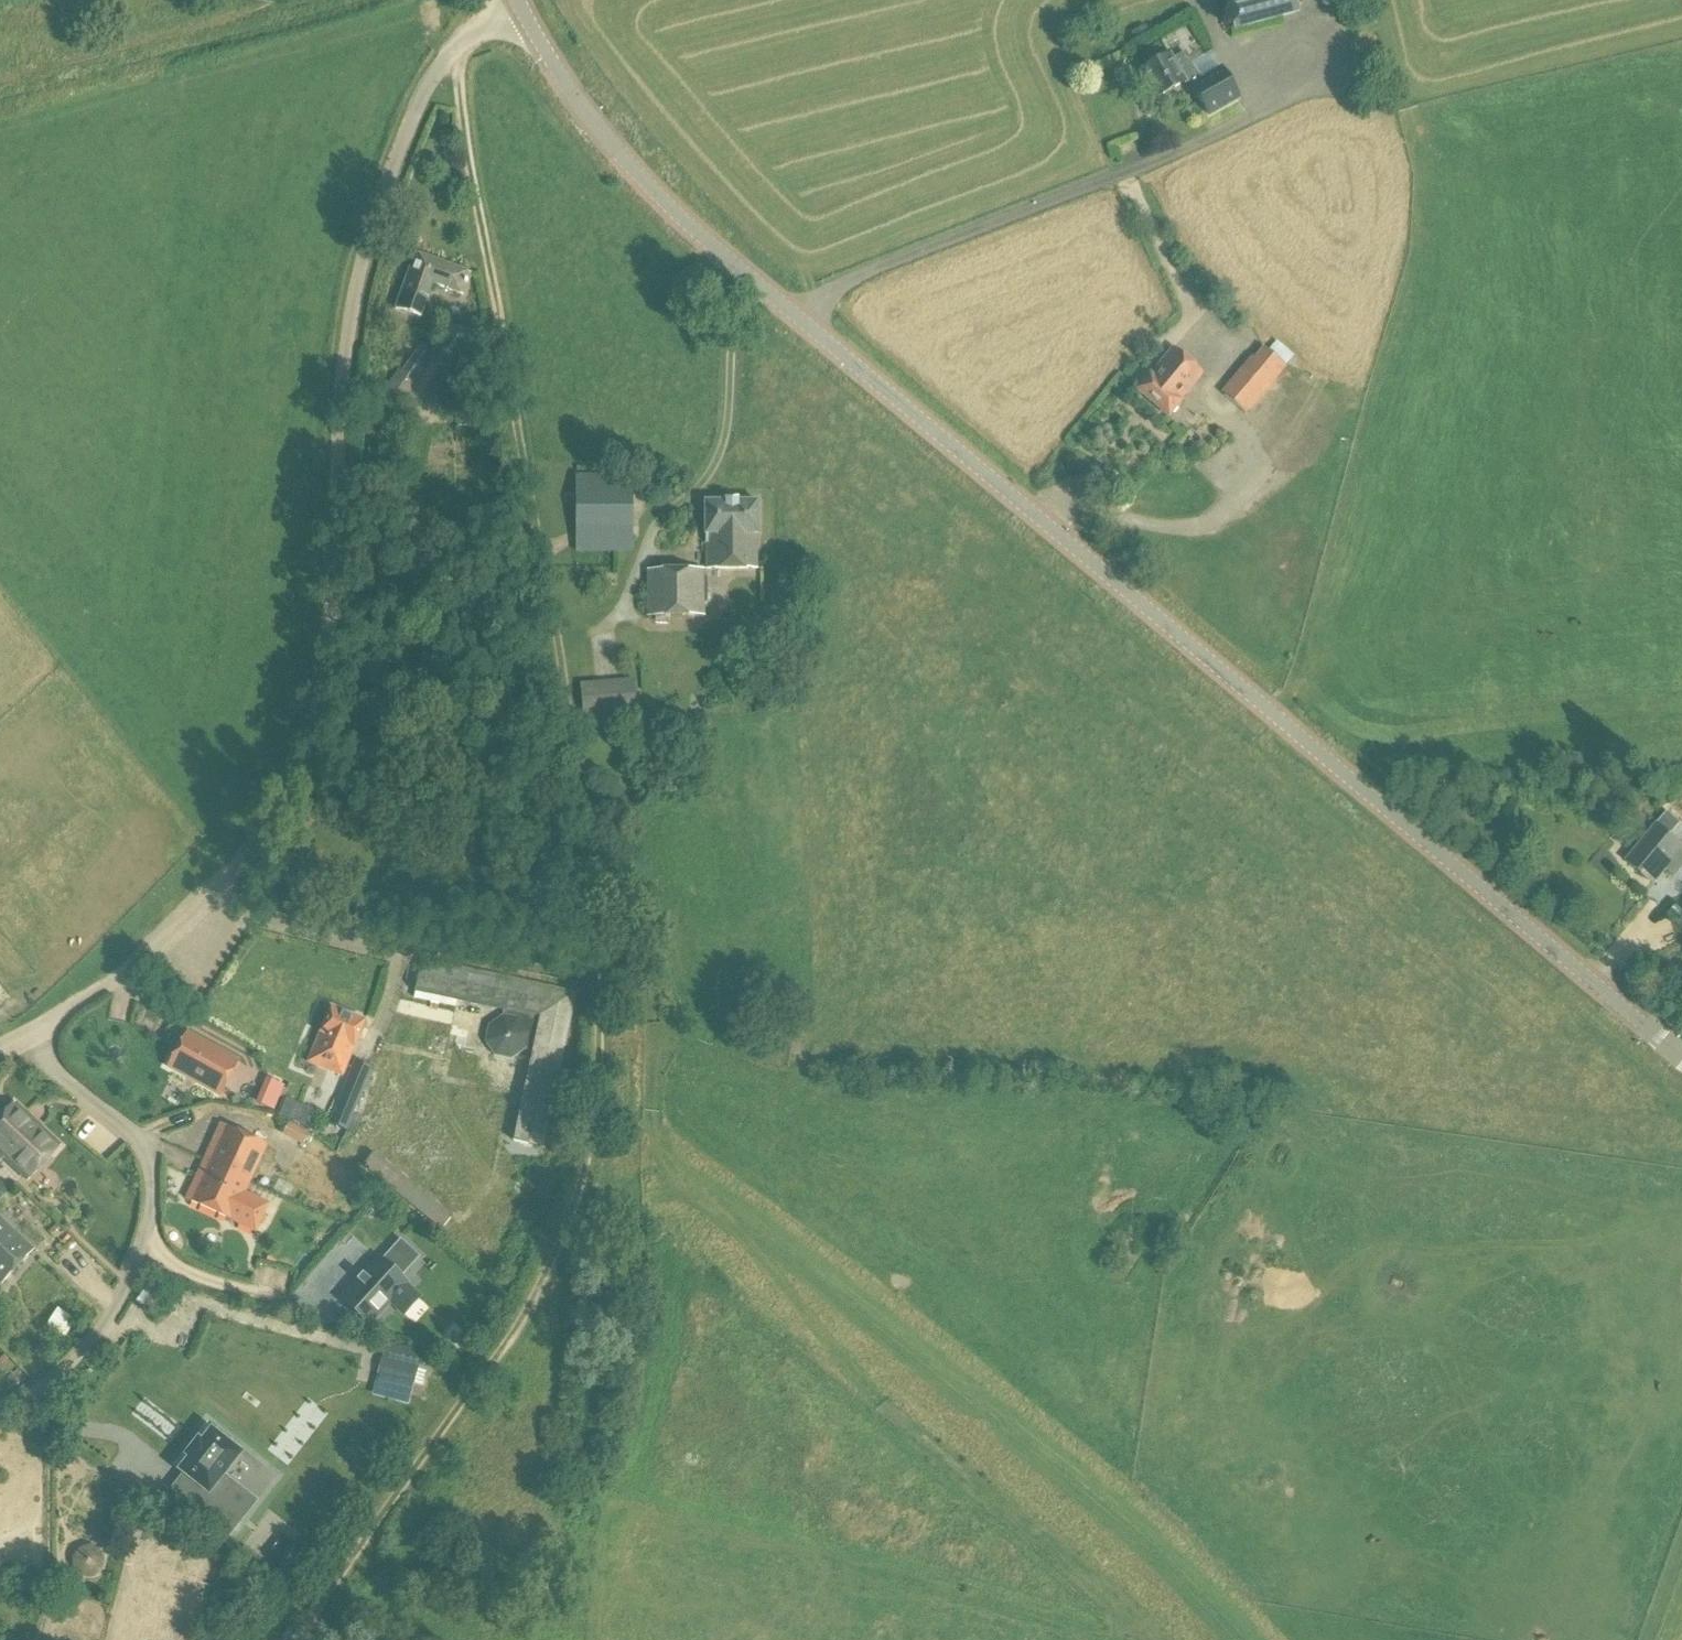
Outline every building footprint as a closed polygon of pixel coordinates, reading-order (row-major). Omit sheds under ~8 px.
[(1299,12),(1296,0),(1226,0),(1233,29),(1299,12)] [(1185,52),(1172,60),(1170,56),(1141,72),(1156,99),(1189,80),(1210,116),(1239,100),(1219,66),(1221,65),(1215,53),(1193,66),(1185,52)] [(463,296),(471,274),(415,255),(397,309),(414,315),(426,283),(463,296)] [(1282,337),(1269,352),(1261,345),(1221,393),(1247,415),(1287,367),(1286,366),(1299,351),(1282,337)] [(400,368),(385,388),(406,403),(420,384),(416,381),(436,354),(422,344),(403,371),(400,368)] [(1181,400),(1203,374),(1172,349),(1137,390),(1169,417),(1182,401),(1181,400)] [(577,552),(633,552),(632,476),(577,476),(577,552)] [(757,535),(758,535),(758,502),(706,502),(706,535),(707,535),(708,569),(720,569),(745,569),(757,569),(757,535)] [(701,570),(647,571),(648,617),(702,616),(701,570)] [(585,730),(638,725),(634,680),(581,684),(585,730)] [(1666,870),(1676,878),(1681,871),(1681,846),(1658,826),(1627,863),(1654,885),(1666,870)] [(421,966),(414,993),(504,1011),(503,1016),(489,1026),(485,1042),(495,1057),(512,1060),(526,1051),(530,1052),(511,1142),(539,1147),(571,997),(421,966)] [(331,1007),(313,1051),(308,1064),(343,1078),(366,1021),(331,1007)] [(238,1062),(187,1033),(168,1067),(220,1095),(238,1062)] [(355,1062),(330,1124),(348,1131),(354,1116),(373,1070),(355,1062)] [(273,1111),(284,1086),(272,1080),(261,1105),(273,1111)] [(15,1104),(0,1120),(0,1155),(4,1158),(28,1181),(60,1146),(15,1104)] [(354,1116),(348,1131),(356,1134),(362,1119),(354,1116)] [(256,1233),(269,1205),(245,1193),(268,1145),(227,1127),(205,1176),(199,1173),(186,1201),(256,1233)] [(299,1129),(292,1141),(301,1146),(307,1134),(299,1129)] [(2,1284),(33,1251),(0,1220),(0,1281),(2,1284)] [(400,1279),(402,1277),(420,1257),(400,1239),(381,1261),(379,1260),(365,1276),(362,1274),(361,1275),(362,1275),(357,1280),(356,1281),(358,1283),(342,1300),(368,1324),(388,1303),(389,1301),(393,1304),(408,1287),(405,1284),(406,1283),(400,1279)] [(414,1384),(418,1368),(381,1359),(377,1375),(414,1384)] [(194,1501),(240,1535),(253,1517),(231,1502),(245,1484),(230,1473),(246,1452),(233,1442),(236,1438),(223,1428),(220,1433),(216,1430),(207,1443),(203,1440),(192,1455),(196,1458),(186,1471),(206,1485),(194,1501)] [(282,1535),(274,1546),(285,1555),(294,1543),(282,1535)]
